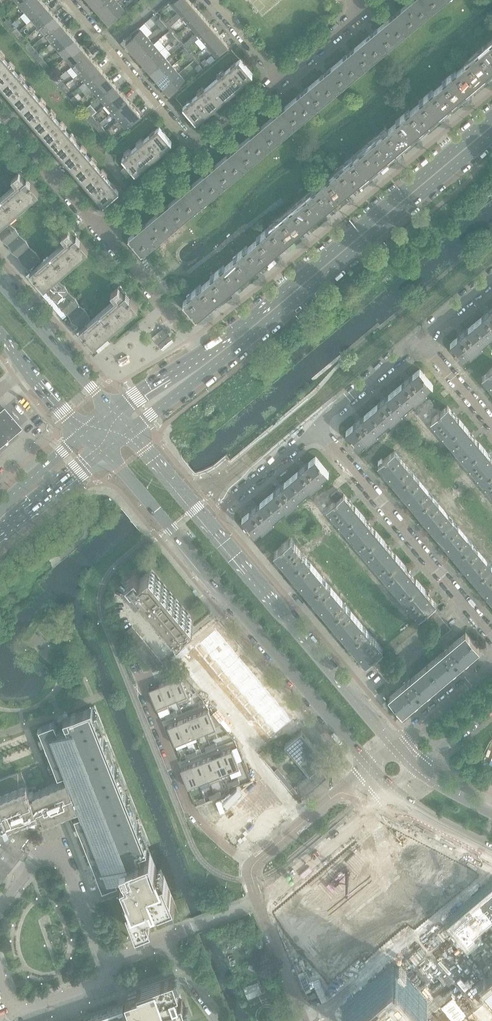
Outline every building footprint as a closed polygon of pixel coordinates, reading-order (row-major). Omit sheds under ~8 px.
[(37,0),(22,0),(18,4),(24,11),(37,0)] [(47,6),(42,0),(37,0),(24,11),(31,19),(47,6)] [(107,0),(91,0),(91,1),(97,8),(107,0)] [(119,4),(116,0),(107,0),(97,8),(104,16),(119,4)] [(189,0),(170,0),(169,1),(179,14),(192,3),(189,0)] [(443,1),(442,0),(411,0),(406,5),(419,21),(443,1)] [(188,24),(201,14),(192,3),(179,14),(188,24)] [(117,19),(126,12),(119,4),(104,16),(110,23),(110,22),(117,17),(118,18),(117,19)] [(396,40),(419,21),(406,5),(383,24),(396,40)] [(38,27),(53,14),(47,6),(31,19),(38,27)] [(175,21),(180,17),(177,13),(172,17),(175,21)] [(45,35),(60,22),(53,14),(38,27),(45,35)] [(198,35),(210,24),(201,14),(188,24),(198,35)] [(12,22),(8,17),(4,21),(8,26),(12,22)] [(170,26),(175,21),(172,17),(166,22),(170,26)] [(163,23),(159,18),(155,21),(159,26),(163,23)] [(17,27),(12,22),(8,26),(12,31),(17,27)] [(51,43),(67,29),(60,22),(45,35),(51,43)] [(167,27),(163,23),(159,26),(163,31),(167,27)] [(207,45),(219,35),(210,24),(198,35),(207,45)] [(373,59),(396,40),(383,24),(360,43),(373,59)] [(132,49),(147,36),(139,27),(131,34),(131,35),(131,34),(133,36),(126,41),(132,49)] [(58,50),(73,37),(67,29),(51,43),(58,50)] [(176,37),(172,32),(167,36),(171,41),(176,37)] [(26,38),(21,33),(17,37),(21,42),(26,38)] [(193,42),(199,38),(195,33),(190,38),(193,42)] [(228,46),(219,35),(207,45),(216,56),(228,46)] [(139,56),(153,44),(147,36),(132,49),(139,56)] [(65,59),(81,46),(73,37),(58,50),(65,59)] [(180,42),(176,37),(171,41),(175,45),(180,42)] [(30,43),(26,38),(21,42),(26,46),(30,43)] [(188,47),(193,42),(190,38),(184,43),(188,47)] [(350,79),(373,59),(360,43),(336,63),(350,79)] [(145,64),(160,51),(153,44),(139,56),(145,64)] [(73,67),(88,54),(81,46),(65,59),(73,67)] [(188,52),(184,47),(180,51),(184,55),(188,52)] [(39,53),(35,48),(30,52),(35,57),(39,53)] [(485,48),(476,56),(475,54),(469,59),(470,60),(462,68),(475,83),(491,69),(491,56),(485,48)] [(151,71),(166,58),(160,51),(145,64),(151,71)] [(192,56),(188,52),(184,55),(188,60),(192,56)] [(43,58),(39,53),(35,57),(39,62),(43,58)] [(79,75),(94,62),(88,54),(73,67),(79,75)] [(158,78),(172,66),(166,58),(151,71),(158,78)] [(210,63),(205,58),(201,62),(205,67),(210,63)] [(253,74),(247,67),(240,59),(227,70),(240,84),(253,74)] [(5,60),(0,65),(0,83),(11,97),(26,84),(5,60)] [(86,83),(101,70),(94,62),(79,75),(86,83)] [(327,98),(350,79),(336,63),(313,82),(327,98)] [(52,69),(48,64),(44,68),(48,72),(52,69)] [(203,69),(199,64),(195,68),(199,73),(203,69)] [(165,87),(179,74),(172,66),(158,78),(165,87)] [(475,83),(462,68),(453,75),(452,73),(446,78),(447,80),(438,87),(452,103),(475,83)] [(56,74),(52,69),(48,72),(52,77),(56,74)] [(92,90),(108,77),(101,70),(86,83),(92,90)] [(208,111),(224,98),(240,84),(227,70),(195,96),(208,111)] [(171,93),(185,80),(179,74),(165,87),(170,93),(171,93)] [(99,98),(115,85),(108,77),(92,90),(99,98)] [(66,84),(61,79),(57,83),(61,88),(66,84)] [(304,118),(327,98),(313,82),(290,102),(304,118)] [(46,107),(26,84),(11,97),(31,120),(46,107)] [(70,89),(66,84),(61,88),(66,93),(70,89)] [(106,106),(121,93),(115,85),(99,98),(106,106)] [(452,103),(438,87),(430,94),(428,93),(423,98),(424,99),(415,107),(428,122),(452,103)] [(113,114),(128,100),(121,93),(106,106),(113,114)] [(79,100),(75,95),(70,99),(75,103),(79,100)] [(208,111),(195,96),(183,107),(195,122),(208,111)] [(83,105),(79,100),(75,103),(79,108),(83,105)] [(119,121),(134,108),(128,100),(113,114),(119,121)] [(280,137),(304,118),(290,102),(267,121),(280,137)] [(67,131),(46,107),(31,120),(52,144),(67,131)] [(428,122),(415,107),(406,114),(405,113),(399,117),(400,119),(392,126),(405,142),(428,122)] [(125,128),(140,115),(140,116),(141,115),(134,108),(119,121),(125,128)] [(92,115),(88,110),(84,114),(88,119),(92,115)] [(97,120),(92,115),(88,119),(92,124),(97,120)] [(257,157),(280,137),(267,121),(244,141),(257,157)] [(106,131),(101,126),(97,129),(101,134),(106,131)] [(405,142),(392,126),(383,133),(382,132),(376,137),(377,138),(369,146),(382,161),(405,142)] [(172,142),(166,135),(159,127),(147,137),(159,152),(172,142)] [(87,155),(67,131),(52,144),(72,168),(87,155)] [(110,136),(106,131),(101,134),(106,139),(110,136)] [(135,173),(159,152),(147,137),(122,158),(127,164),(133,171),(135,173)] [(234,176),(257,157),(244,141),(221,160),(234,176)] [(382,161),(369,146),(360,153),(359,151),(353,156),(354,158),(345,165),(359,181),(382,161)] [(108,179),(87,155),(72,168),(93,192),(108,179)] [(211,196),(234,176),(221,160),(197,180),(211,196)] [(133,171),(127,164),(121,169),(127,176),(133,171)] [(359,181),(345,165),(337,172),(336,171),(330,176),(331,177),(323,184),(336,200),(359,181)] [(27,178),(21,170),(19,172),(12,178),(18,185),(26,178),(27,178)] [(39,193),(26,178),(18,185),(0,201),(0,226),(5,222),(39,193)] [(119,192),(108,179),(93,192),(104,204),(119,192)] [(187,215),(211,196),(197,180),(174,199),(187,215)] [(336,200),(323,184),(313,192),(312,190),(306,195),(308,197),(299,204),(312,220),(336,200)] [(164,235),(187,215),(174,199),(151,219),(164,235)] [(312,220),(299,204),(290,211),(289,210),(283,215),(285,216),(276,223),(289,239),(312,220)] [(142,254),(164,235),(151,219),(128,238),(142,254)] [(15,228),(9,223),(9,222),(7,224),(5,222),(0,226),(0,234),(4,237),(8,244),(20,235),(19,234),(15,228)] [(289,239),(276,223),(267,231),(266,229),(260,234),(261,236),(253,243),(266,259),(289,239)] [(71,228),(70,229),(68,230),(61,236),(68,243),(76,236),(77,235),(71,228)] [(26,240),(20,235),(8,244),(14,249),(18,256),(30,247),(30,246),(26,240)] [(55,279),(88,250),(76,236),(68,243),(43,264),(55,279)] [(266,259),(253,243),(244,250),(243,249),(237,254),(238,255),(230,262),(243,278),(266,259)] [(41,259),(40,259),(36,252),(30,247),(18,256),(19,257),(25,262),(29,268),(29,269),(30,268),(32,270),(41,263),(39,260),(41,259)] [(55,279),(43,264),(41,262),(41,263),(32,270),(30,272),(36,279),(44,288),(46,287),(55,279)] [(243,278),(230,262),(221,270),(220,268),(214,273),(215,275),(207,282),(220,297),(243,278)] [(69,292),(65,285),(59,280),(58,280),(57,281),(55,279),(46,287),(48,289),(47,290),(53,295),(57,302),(69,292)] [(220,297),(207,282),(198,289),(196,288),(191,292),(192,294),(183,302),(196,317),(220,297)] [(126,293),(120,286),(118,288),(118,287),(111,293),(117,301),(126,293)] [(75,297),(69,292),(57,302),(58,302),(64,307),(68,314),(79,304),(75,297)] [(94,346),(138,308),(126,293),(117,301),(93,322),(91,320),(90,320),(81,328),(79,330),(94,346)] [(90,316),(86,309),(80,304),(79,304),(68,314),(74,319),(78,326),(79,326),(81,328),(90,320),(88,318),(90,317),(90,316)] [(491,336),(491,309),(490,311),(489,310),(484,314),(484,315),(475,323),(488,339),(491,336)] [(464,360),(488,339),(475,323),(465,331),(465,330),(459,335),(460,335),(450,344),(462,358),(464,360)] [(172,339),(171,338),(169,335),(163,328),(152,337),(158,344),(161,348),(172,339)] [(120,363),(129,359),(127,355),(118,360),(120,363)] [(490,370),(490,371),(482,377),(487,383),(487,384),(490,388),(491,387),(491,389),(491,368),(490,370)] [(409,406),(433,385),(432,384),(420,369),(410,377),(409,377),(404,381),(404,382),(395,390),(409,406)] [(384,426),(409,406),(395,390),(386,398),(385,397),(379,402),(380,402),(371,410),(384,426)] [(0,411),(0,447),(22,428),(5,407),(0,411)] [(459,420),(456,417),(456,416),(453,412),(452,413),(447,407),(440,413),(439,413),(432,418),(433,419),(431,420),(447,439),(464,425),(459,420)] [(360,447),(384,426),(371,410),(361,418),(355,422),(356,423),(346,431),(358,446),(358,445),(360,447)] [(475,438),(474,436),(472,435),(471,435),(467,431),(468,430),(464,425),(447,439),(467,463),(484,449),(479,444),(478,444),(474,439),(475,438)] [(491,459),(491,458),(489,454),(488,455),(488,454),(484,449),(467,463),(483,481),(491,473),(491,460),(491,459)] [(414,475),(403,462),(394,451),(383,461),(381,460),(378,462),(379,464),(378,465),(387,475),(386,476),(389,479),(390,479),(394,483),(393,483),(398,489),(414,475)] [(305,493),(329,473),(327,471),(328,471),(316,457),(308,463),(306,465),(305,464),(300,469),(291,477),(305,493)] [(483,481),(491,493),(491,473),(483,481)] [(434,498),(422,485),(414,475),(398,489),(402,494),(402,493),(406,498),(405,499),(408,502),(409,502),(413,506),(417,512),(434,498)] [(305,493),(291,477),(281,485),(276,489),(275,489),(276,490),(267,498),(271,503),(280,514),(305,493)] [(329,507),(343,495),(337,489),(329,497),(331,500),(328,502),(330,505),(328,506),(329,507)] [(355,508),(352,505),(353,503),(350,500),(348,501),(343,495),(329,507),(327,508),(343,527),(360,513),(355,508)] [(280,514),(271,503),(267,498),(257,506),(256,505),(256,506),(251,510),(252,510),(242,519),(254,533),(255,535),(280,514)] [(453,521),(442,508),(434,498),(417,512),(421,517),(422,517),(425,521),(425,522),(428,525),(429,525),(432,529),(436,535),(453,521)] [(372,526),(370,525),(369,523),(368,523),(364,519),(364,518),(360,513),(343,527),(363,551),(380,537),(375,532),(371,527),(372,526)] [(472,544),(461,531),(453,521),(436,535),(441,540),(442,540),(445,544),(444,545),(447,549),(448,548),(452,552),(452,553),(456,558),(472,544)] [(392,550),(390,549),(389,547),(388,547),(384,543),(384,542),(380,537),(363,551),(384,575),(400,561),(396,556),(395,556),(391,551),(392,550)] [(306,558),(298,549),(290,539),(289,540),(288,540),(282,545),(282,546),(274,553),(279,558),(279,559),(282,563),(283,562),(286,566),(285,566),(290,572),(306,558)] [(491,568),(481,554),(472,544),(456,558),(461,564),(461,563),(465,567),(464,568),(467,572),(468,571),(471,576),(475,581),(491,568)] [(326,582),(306,558),(290,572),(294,577),(295,577),(299,581),(298,582),(301,586),(302,585),(306,590),(305,590),(310,596),(326,582)] [(174,598),(171,595),(168,592),(169,591),(168,591),(162,584),(162,583),(162,584),(156,577),(156,576),(150,570),(150,569),(149,569),(148,566),(146,568),(140,561),(123,575),(126,578),(132,585),(134,583),(177,635),(193,621),(193,620),(187,614),(187,613),(186,613),(181,606),(180,605),(180,606),(175,599),(174,598)] [(412,574),(411,573),(409,571),(408,571),(404,567),(404,566),(400,561),(384,575),(404,599),(420,585),(416,580),(415,580),(411,575),(412,574)] [(491,568),(475,581),(480,587),(480,586),(484,590),(483,592),(486,595),(487,595),(491,599),(490,599),(491,601),(491,568)] [(347,606),(326,582),(310,596),(314,601),(315,601),(319,605),(318,606),(319,608),(321,610),(322,609),(326,614),(330,620),(347,606)] [(431,597),(430,595),(428,594),(427,594),(424,591),(425,590),(420,585),(404,599),(419,618),(421,616),(431,608),(436,604),(431,598),(431,597)] [(367,630),(347,606),(330,620),(335,625),(339,629),(338,630),(341,634),(342,633),(346,638),(350,644),(367,630)] [(425,619),(434,612),(431,608),(421,616),(422,617),(423,616),(425,619)] [(429,623),(439,615),(435,610),(434,612),(425,619),(429,623)] [(433,628),(443,620),(439,615),(429,623),(433,628)] [(437,632),(447,624),(443,620),(433,628),(437,632)] [(441,637),(451,629),(447,624),(437,632),(441,637)] [(126,639),(136,631),(132,626),(122,634),(126,639)] [(199,643),(194,647),(270,738),(275,734),(291,720),(215,629),(199,643)] [(382,649),(374,639),(367,630),(350,644),(355,649),(358,652),(357,653),(360,657),(361,656),(366,662),(372,658),(381,650),(382,649)] [(130,644),(140,636),(136,631),(126,639),(130,644)] [(441,681),(468,658),(479,648),(465,632),(427,664),(441,681)] [(134,648),(144,640),(140,636),(130,644),(134,648)] [(138,653),(148,645),(144,640),(134,648),(138,653)] [(142,658),(152,649),(148,645),(138,653),(142,658)] [(146,662),(155,654),(152,649),(142,658),(146,662)] [(375,661),(382,655),(380,652),(381,651),(381,650),(372,658),(375,661)] [(150,667),(160,659),(155,654),(146,662),(150,667)] [(386,659),(382,655),(375,661),(373,663),(376,668),(386,659)] [(153,671),(163,663),(160,659),(150,667),(153,671)] [(380,672),(390,664),(386,659),(376,668),(380,672)] [(384,676),(394,668),(390,664),(380,672),(384,676)] [(402,713),(441,681),(427,664),(389,697),(402,713)] [(388,681),(398,673),(394,668),(384,676),(388,681)] [(180,676),(169,680),(177,699),(176,699),(178,703),(189,699),(180,676)] [(169,680),(159,685),(167,703),(176,699),(177,699),(169,680)] [(159,685),(149,689),(157,711),(168,707),(167,703),(159,685)] [(142,833),(136,819),(131,805),(125,791),(120,777),(114,763),(108,749),(103,735),(97,721),(92,707),(91,706),(68,715),(67,713),(67,712),(63,714),(63,715),(64,717),(68,728),(58,731),(54,721),(53,721),(39,727),(49,752),(58,775),(63,773),(68,771),(68,772),(70,777),(81,806),(83,812),(79,814),(74,816),(75,816),(79,828),(84,840),(93,864),(103,887),(118,881),(116,875),(124,872),(126,877),(121,878),(121,879),(126,892),(127,894),(131,903),(126,905),(131,917),(135,925),(136,929),(137,929),(138,933),(146,930),(145,926),(152,923),(148,914),(146,909),(153,907),(153,909),(156,908),(158,907),(159,908),(165,905),(166,905),(167,909),(175,906),(174,902),(174,901),(164,876),(160,877),(150,853),(142,856),(139,850),(147,847),(147,846),(142,833)] [(208,710),(198,714),(205,733),(216,728),(208,710)] [(198,714),(188,718),(195,737),(205,733),(198,714)] [(188,718),(178,722),(185,741),(195,737),(188,718)] [(178,722),(167,726),(174,745),(185,741),(178,722)] [(319,765),(324,761),(325,760),(301,730),(284,744),(309,773),(297,783),(305,793),(327,775),(319,765)] [(232,749),(221,753),(229,771),(239,767),(232,749)] [(221,753),(211,757),(219,775),(229,771),(221,753)] [(211,757),(201,761),(208,779),(210,783),(220,779),(219,775),(211,757)] [(201,761),(191,765),(198,783),(208,779),(201,761)] [(191,765),(180,769),(188,788),(198,783),(191,765)] [(81,806),(70,777),(66,779),(63,780),(33,792),(34,794),(31,795),(21,772),(21,771),(0,779),(0,882),(1,882),(25,850),(21,846),(22,845),(36,827),(39,823),(39,821),(44,819),(44,820),(77,807),(81,806)] [(259,804),(228,821),(241,845),(272,830),(297,808),(279,787),(259,804)] [(378,830),(273,915),(311,961),(328,981),(358,955),(342,936),(327,948),(301,918),(317,906),(325,917),(378,874),(369,863),(379,855),(421,875),(401,891),(400,889),(391,896),(407,915),(415,925),(476,874),(378,830)] [(491,880),(451,915),(463,930),(470,925),(467,922),(486,907),(491,910),(491,880)] [(346,1003),(361,1020),(394,1020),(418,1001),(389,966),(346,1003)] [(491,1018),(491,974),(482,983),(491,993),(457,1020),(489,1020),(491,1018)] [(124,1008),(129,1020),(169,1020),(191,1013),(188,1005),(184,1006),(182,999),(179,1000),(176,993),(179,991),(178,988),(176,984),(180,983),(178,975),(173,976),(137,989),(138,992),(125,996),(128,1003),(129,1007),(124,1008)] [(124,1008),(123,1005),(78,1020),(129,1020),(124,1008)]
